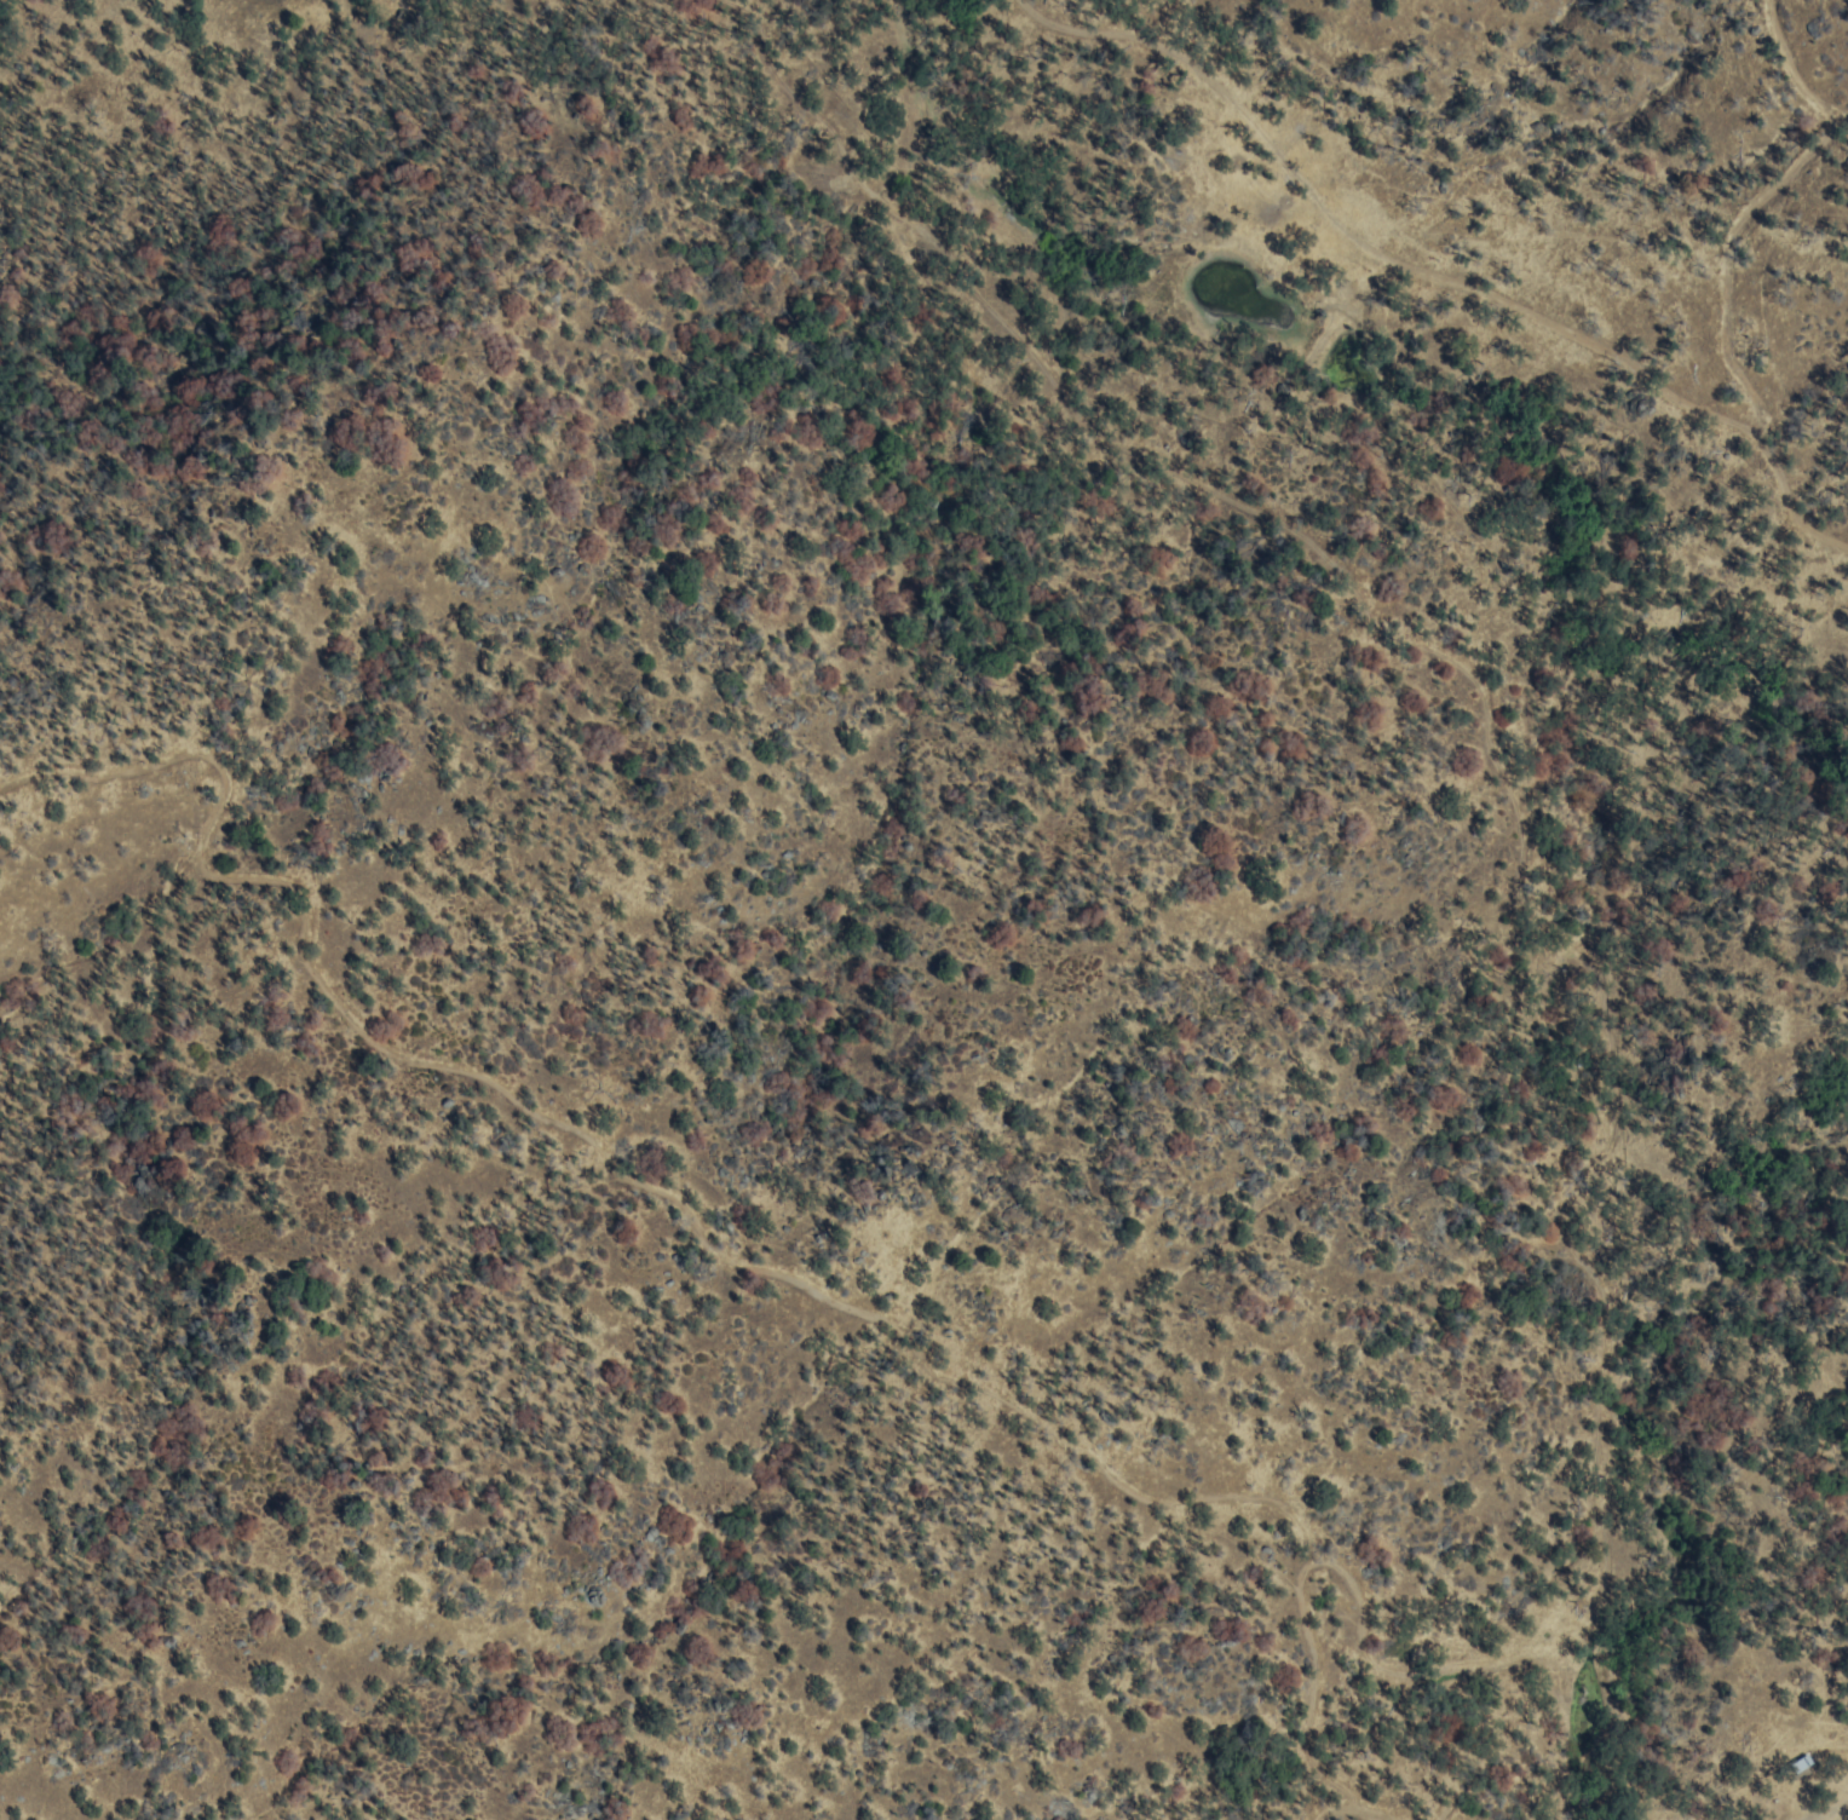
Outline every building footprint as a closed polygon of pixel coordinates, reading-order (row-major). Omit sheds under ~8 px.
[(1809,1764),(1805,1757),(1790,1767),(1795,1774),(1809,1764)]
